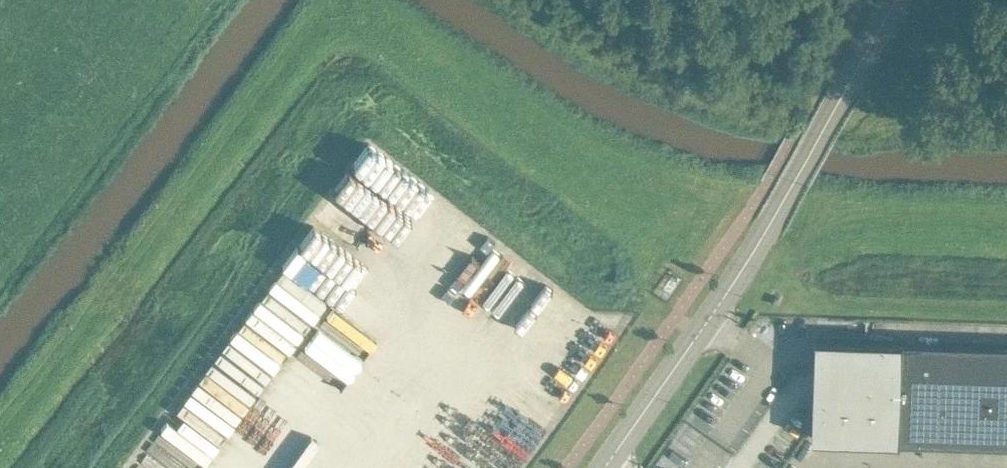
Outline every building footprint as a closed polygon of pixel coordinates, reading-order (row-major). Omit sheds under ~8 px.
[(904,341),(817,338),(813,438),(900,441),(1006,445),(1006,345),(904,341)]
